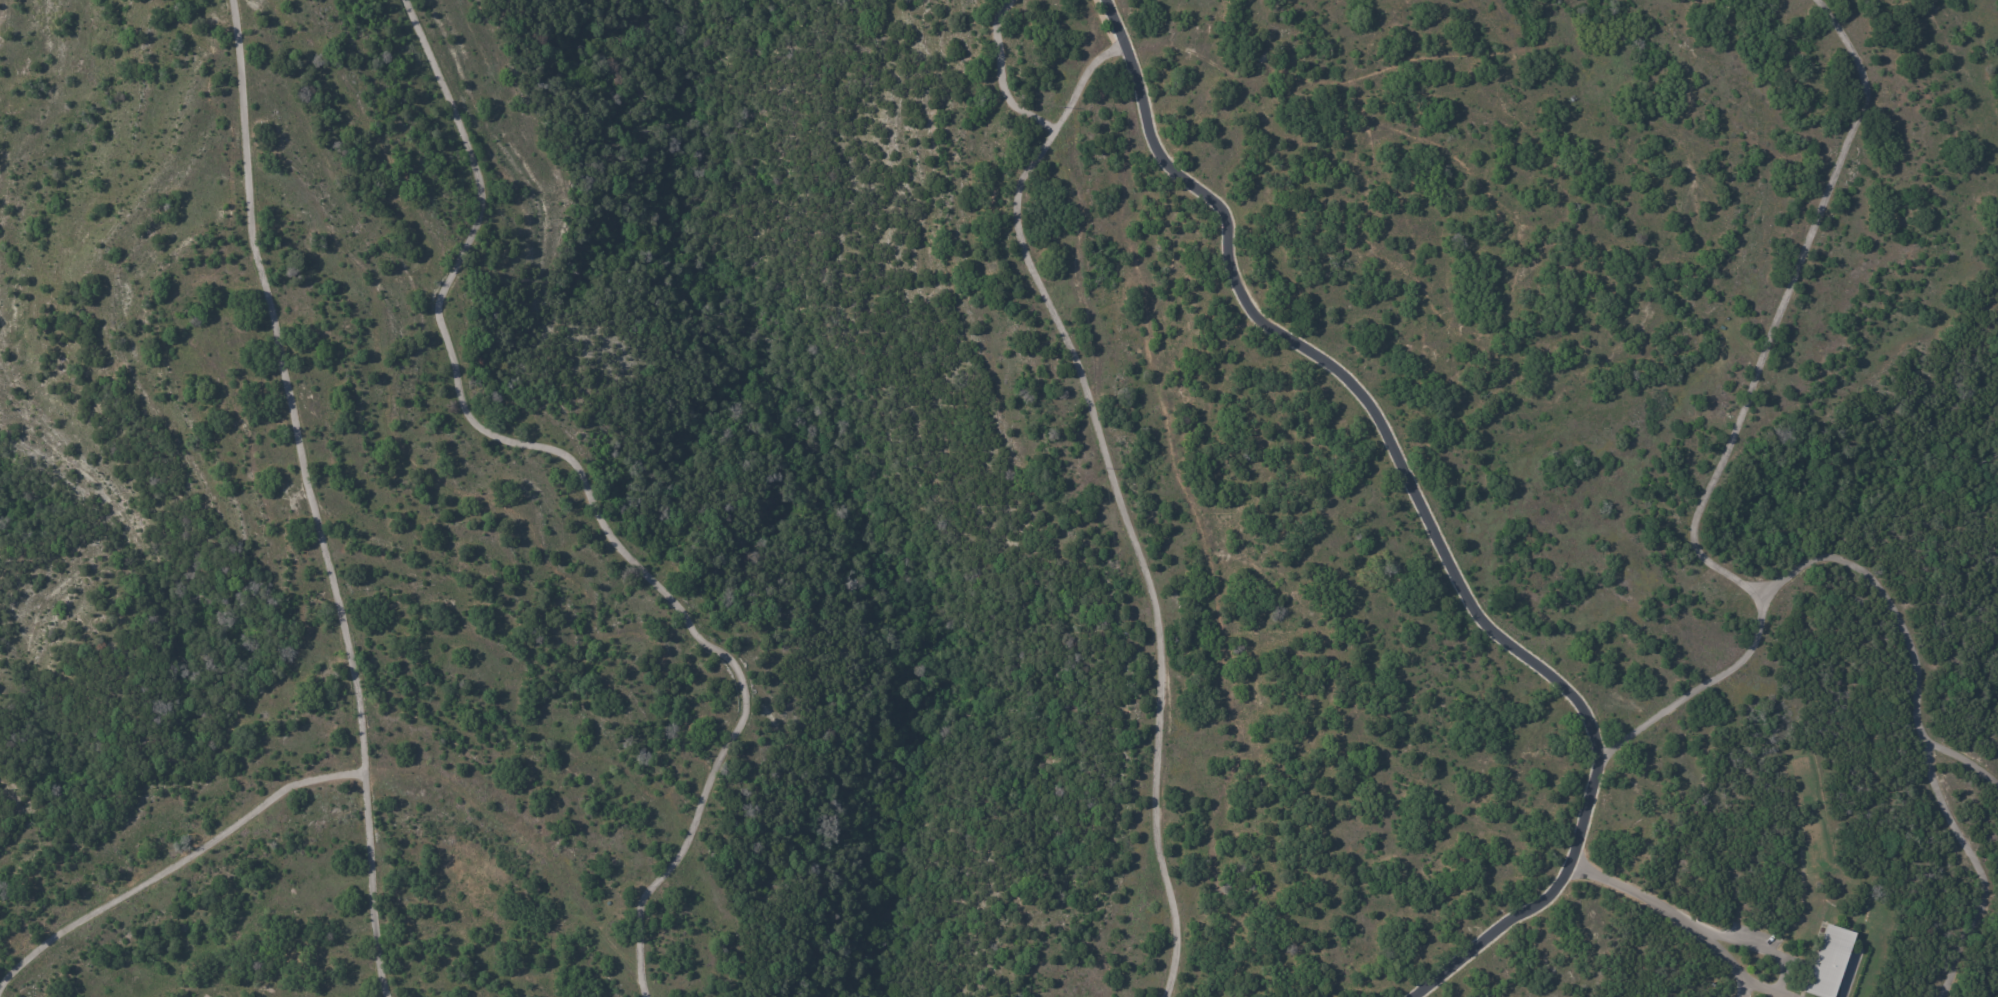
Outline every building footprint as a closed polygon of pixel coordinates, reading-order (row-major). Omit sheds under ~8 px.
[(1845,953),(1830,996),(1814,996),(1799,992),(1823,924),(1852,934),(1845,953)]
